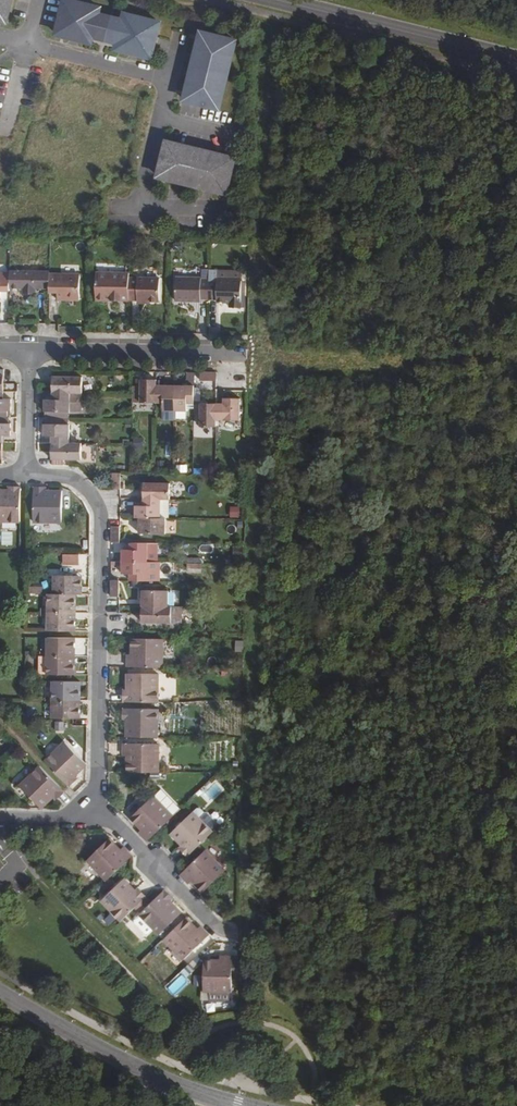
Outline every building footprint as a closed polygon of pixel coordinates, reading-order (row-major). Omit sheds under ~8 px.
[(99,12),(100,7),(73,0),(59,0),(51,35),(91,44),(92,38),(111,43),(110,48),(148,58),(157,21),(119,12),(117,16),(99,12)] [(237,40),(197,30),(179,104),(219,113),(237,40)] [(235,160),(163,142),(153,182),(225,199),(235,160)] [(129,279),(130,273),(97,272),(97,301),(129,302),(129,300),(129,279)] [(209,282),(209,300),(217,301),(216,304),(226,304),(225,303),(230,303),(230,304),(230,309),(240,309),(241,283),(217,282),(217,272),(209,272),(209,282)] [(10,273),(0,273),(0,299),(2,299),(1,293),(10,293),(10,273)] [(36,293),(49,294),(49,292),(50,282),(50,274),(10,273),(10,293),(23,293),(23,296),(36,296),(36,293)] [(80,274),(50,273),(50,274),(50,282),(49,292),(58,292),(58,300),(79,301),(80,274)] [(160,280),(129,279),(129,300),(138,300),(138,302),(148,302),(159,302),(160,280)] [(201,300),(209,300),(209,282),(202,282),(201,280),(177,279),(177,302),(201,303),(201,300)] [(215,380),(215,372),(198,371),(198,380),(215,380)] [(82,376),(71,376),(65,376),(52,376),(52,384),(52,393),(82,393),(82,376)] [(156,403),(156,385),(156,379),(140,379),(140,386),(133,386),(133,394),(133,402),(156,403)] [(175,410),(176,385),(156,385),(156,403),(162,403),(163,410),(175,410)] [(187,403),(194,403),(194,386),(176,385),(175,410),(187,410),(187,403)] [(3,392),(0,392),(0,416),(9,416),(9,411),(11,410),(11,399),(3,398),(3,392)] [(82,411),(82,393),(52,393),(52,399),(44,399),(44,411),(45,411),(57,411),(57,417),(67,417),(69,417),(69,411),(82,411)] [(223,403),(216,403),(216,420),(239,420),(240,398),(223,398),(223,403)] [(200,426),(216,427),(216,420),(216,403),(200,403),(200,426)] [(2,442),(2,435),(11,435),(11,423),(10,423),(10,417),(0,417),(0,442),(2,442)] [(44,424),(44,436),(52,436),(52,443),(69,443),(69,424),(67,424),(67,417),(57,417),(46,417),(46,424),(44,424)] [(132,436),(131,447),(140,448),(141,437),(132,436)] [(69,443),(52,443),(51,451),(51,459),(64,459),(69,459),(81,459),(81,443),(69,443)] [(112,489),(120,489),(121,472),(112,472),(112,489)] [(169,499),(170,499),(170,483),(144,483),(143,498),(161,499),(169,499)] [(20,487),(8,486),(8,491),(0,491),(0,522),(20,522),(20,487)] [(47,491),(47,487),(34,487),(33,523),(61,523),(62,492),(47,491)] [(131,498),(120,499),(121,508),(132,507),(131,498)] [(135,517),(139,517),(160,517),(161,499),(143,498),(143,505),(135,505),(135,517)] [(169,499),(161,499),(160,517),(169,517),(169,499)] [(239,518),(239,506),(228,506),(228,517),(239,518)] [(165,533),(165,517),(160,517),(139,517),(139,533),(165,533)] [(122,561),(159,562),(159,543),(131,542),(130,550),(122,550),(122,561)] [(82,555),(67,554),(66,562),(82,563),(82,555)] [(141,580),(159,581),(159,562),(122,561),(122,574),(130,574),(129,580),(133,580),(141,580)] [(48,594),(76,595),(82,595),(82,577),(73,577),(55,576),(55,590),(48,590),(48,594)] [(142,606),(168,606),(169,591),(142,590),(142,606)] [(43,613),(76,613),(76,595),(48,594),(48,609),(43,609),(43,613)] [(181,623),(181,607),(168,606),(142,606),(142,622),(154,622),(155,622),(160,622),(181,623)] [(48,631),(75,631),(76,613),(43,613),(43,617),(49,617),(48,631)] [(48,656),(75,657),(75,638),(48,638),(48,652),(42,652),(42,656),(48,656)] [(127,667),(162,668),(163,639),(132,639),(132,655),(127,655),(127,667)] [(242,653),(242,641),(233,640),(233,653),(242,653)] [(47,675),(75,675),(75,657),(48,656),(39,656),(39,675),(47,675)] [(123,702),(158,702),(158,675),(127,674),(127,690),(123,690),(123,702)] [(53,700),(80,701),(80,682),(47,682),(47,687),(53,686),(53,700)] [(73,718),(80,719),(80,701),(53,700),(47,700),(47,705),(52,705),(52,718),(73,718)] [(126,737),(158,737),(158,709),(123,709),(123,723),(127,723),(126,737)] [(349,729),(358,729),(358,718),(348,718),(349,729)] [(64,722),(54,722),(53,730),(63,731),(64,722)] [(76,776),(86,765),(86,764),(65,743),(45,762),(70,787),(78,779),(76,776)] [(127,772),(159,772),(158,744),(123,744),(123,756),(128,757),(127,772)] [(20,786),(41,808),(42,808),(53,799),(55,801),(65,792),(40,767),(20,786)] [(148,841),(172,817),(153,797),(131,818),(142,829),(139,832),(148,841)] [(187,858),(212,833),(193,812),(171,834),(182,846),(179,849),(187,858)] [(107,881),(132,857),(123,847),(120,850),(109,839),(87,861),(107,881)] [(181,876),(189,884),(192,881),(203,893),(225,871),(206,851),(181,876)] [(122,921),(147,897),(138,888),(135,891),(124,880),(102,901),(122,921)] [(171,902),(174,899),(165,890),(140,915),(154,929),(159,935),(181,913),(171,902)] [(141,916),(138,920),(137,924),(146,933),(150,933),(154,929),(141,916)] [(183,960),(209,935),(200,926),(197,929),(186,918),(164,940),(183,960)] [(186,975),(200,960),(195,956),(181,971),(186,975)] [(204,960),(204,992),(232,992),(232,957),(220,957),(220,960),(204,960)]
